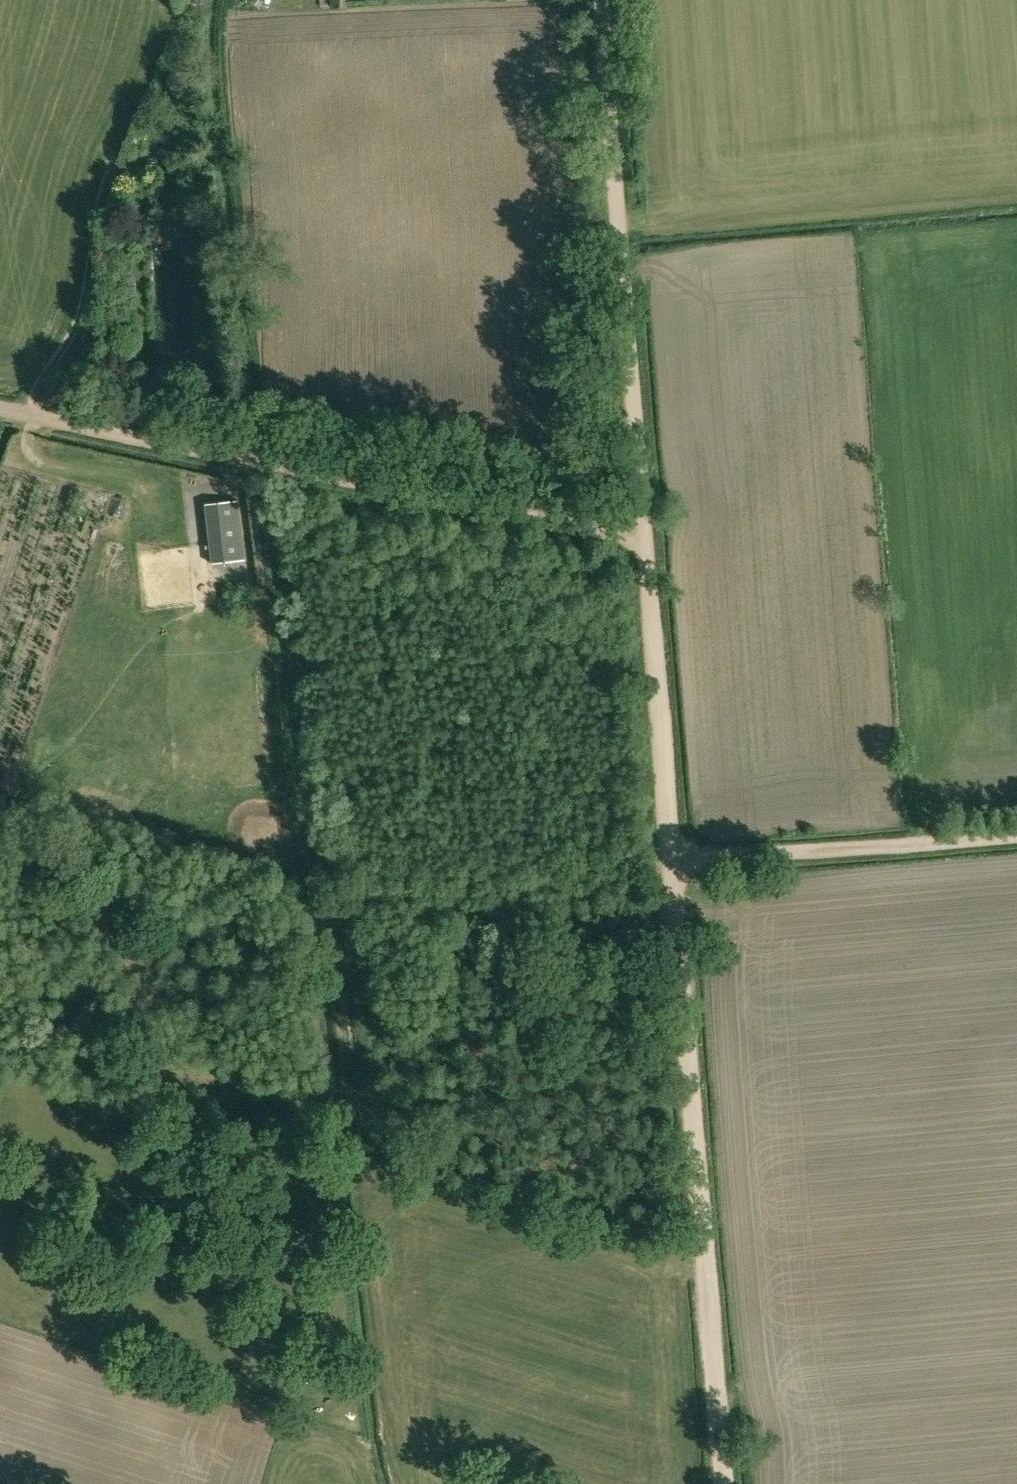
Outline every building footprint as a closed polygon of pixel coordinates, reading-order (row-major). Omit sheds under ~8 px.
[(172,74),(166,78),(166,85),(172,89),(179,85),(179,77),(172,74)] [(237,500),(205,504),(212,563),(244,559),(237,500)]
